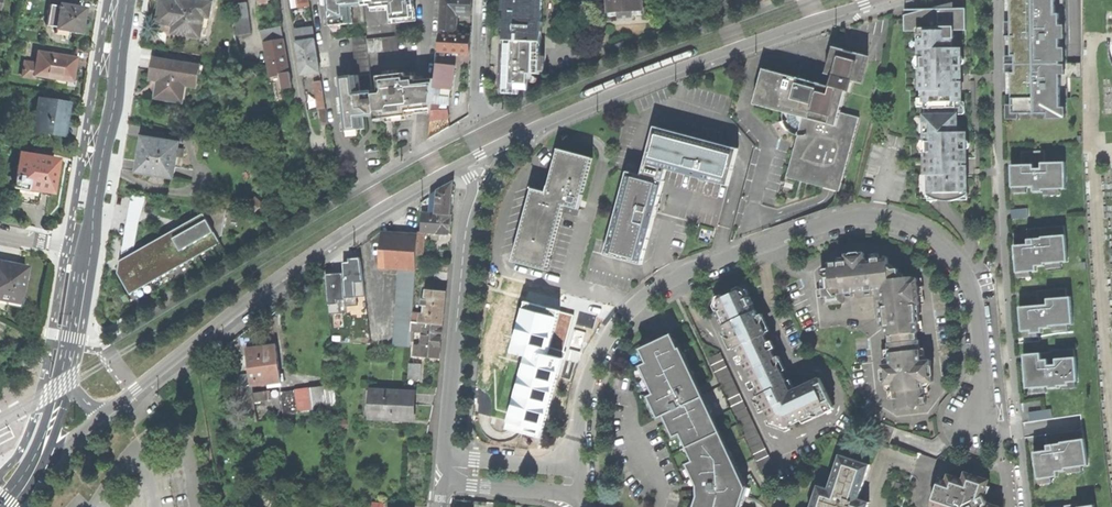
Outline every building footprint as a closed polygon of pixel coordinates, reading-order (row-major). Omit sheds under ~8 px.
[(159,22),(177,24),(175,32),(199,36),(202,15),(208,16),(210,4),(184,0),(179,0),(179,4),(162,2),(161,11),(159,22)] [(363,5),(363,0),(326,0),(329,26),(346,24),(365,23),(363,5)] [(363,5),(372,5),(372,8),(386,7),(386,4),(391,4),(391,7),(389,7),(391,20),(402,19),(414,18),(413,6),(414,6),(414,0),(363,0),(363,5)] [(441,32),(461,33),(461,27),(455,27),(456,14),(472,15),(472,4),(472,0),(442,0),(441,32)] [(506,40),(542,42),(543,0),(508,0),(506,40)] [(611,17),(620,17),(620,20),(634,19),(634,16),(643,15),(643,0),(610,0),(611,17)] [(1056,14),(1056,0),(1010,0),(1011,56),(1014,56),(1014,73),(1011,73),(1011,115),(1054,114),(1054,113),(1057,113),(1057,107),(1056,14)] [(247,3),(231,5),(236,36),(251,34),(247,3)] [(905,18),(905,31),(919,31),(952,30),(966,30),(965,9),(953,9),(953,3),(934,8),(924,10),(905,11),(905,18)] [(46,26),(56,27),(60,6),(50,5),(46,26)] [(60,6),(56,27),(55,34),(63,35),(70,36),(70,32),(81,34),(83,23),(81,22),(82,19),(83,9),(60,6)] [(262,39),(283,35),(282,27),(261,30),(262,39)] [(297,41),(314,38),(312,27),(295,30),(297,41)] [(929,109),(929,115),(957,114),(957,108),(962,108),(961,65),(958,65),(958,48),(952,48),(952,30),(919,31),(919,40),(924,40),(924,49),(919,49),(919,58),(924,58),(924,67),(920,67),(920,91),(924,91),(924,109),(929,109)] [(962,192),(962,198),(976,197),(976,176),(976,172),(975,132),(972,132),(970,78),(970,74),(970,48),(966,48),(966,30),(952,30),(952,48),(958,48),(958,65),(961,65),(962,108),(957,108),(957,114),(958,132),(963,132),(963,149),(966,149),(967,192),(962,192)] [(929,198),(935,198),(935,193),(930,193),(929,175),(926,175),(925,151),(929,151),(929,142),(925,142),(925,133),(929,133),(929,124),(924,124),(924,115),(929,115),(929,109),(924,109),(924,91),(920,91),(920,67),(924,67),(924,58),(919,58),(919,49),(924,49),(924,40),(919,40),(919,31),(905,31),(906,91),(910,91),(911,136),(912,175),(915,175),(916,199),(929,198)] [(440,34),(439,52),(470,54),(471,44),(471,35),(440,34)] [(352,37),(357,75),(371,73),(368,54),(367,40),(366,36),(352,37)] [(397,36),(367,40),(368,54),(398,50),(397,36)] [(314,39),(297,41),(297,45),(302,74),(319,72),(314,39)] [(280,74),(289,73),(287,61),(283,40),(264,44),(268,65),(270,76),(280,74)] [(542,42),(506,40),(504,94),(519,94),(520,89),(529,89),(529,74),(540,74),(542,42)] [(793,154),(786,177),(814,185),(828,189),(839,191),(859,118),(840,112),(846,91),(850,92),(853,81),(861,83),(866,63),(868,56),(833,47),(825,74),(834,76),(830,87),(763,69),(754,104),(782,112),(782,118),(783,120),(783,123),(785,126),(787,130),(791,133),(794,134),(798,136),(796,143),(793,154)] [(35,64),(34,75),(68,81),(67,85),(74,86),(76,77),(77,70),(73,69),(75,59),(37,52),(35,64)] [(152,66),(150,74),(160,75),(157,97),(181,101),(184,83),(198,86),(201,65),(153,58),(152,66)] [(33,78),(34,75),(35,64),(23,62),(21,76),(33,78)] [(434,79),(433,96),(449,97),(450,89),(452,89),(455,66),(436,64),(434,79)] [(289,73),(280,74),(283,89),(291,87),(289,73)] [(372,91),(375,116),(384,115),(385,122),(397,121),(410,119),(409,115),(413,115),(413,113),(417,81),(417,76),(408,77),(408,73),(378,77),(380,90),(372,91)] [(363,117),(375,116),(372,91),(371,75),(339,78),(345,131),(355,130),(365,129),(363,117)] [(417,81),(413,113),(421,112),(431,110),(433,96),(434,79),(423,80),(417,81)] [(315,83),(319,109),(325,108),(321,82),(315,83)] [(39,101),(34,133),(64,137),(64,136),(62,136),(63,126),(66,126),(67,120),(69,106),(39,101)] [(325,108),(319,109),(321,123),(329,122),(326,107),(325,108)] [(947,198),(948,201),(962,198),(962,192),(967,192),(966,149),(963,149),(963,132),(958,132),(957,114),(929,115),(924,115),(924,124),(929,124),(929,133),(925,133),(925,142),(929,142),(929,151),(925,151),(926,175),(929,175),(930,193),(935,193),(935,198),(942,198),(947,198)] [(448,119),(430,122),(430,132),(449,127),(448,119)] [(654,126),(645,164),(667,170),(692,177),(728,186),(738,149),(721,144),(654,126)] [(140,154),(137,172),(173,177),(177,156),(183,157),(184,150),(178,149),(179,144),(163,141),(164,136),(157,134),(156,140),(143,138),(140,154)] [(564,205),(579,209),(583,195),(582,195),(592,159),(593,159),(593,158),(559,149),(558,149),(558,150),(559,150),(549,186),(548,186),(547,192),(532,188),(532,189),(533,189),(513,261),(513,260),(512,261),(547,270),(560,221),(562,212),(564,205)] [(1044,151),(1021,152),(1022,160),(1032,160),(1032,162),(1032,164),(1011,165),(1012,187),(1014,187),(1027,187),(1033,187),(1033,192),(1043,192),(1043,190),(1045,190),(1061,189),(1066,189),(1065,162),(1045,163),(1044,151)] [(16,189),(17,189),(41,192),(49,194),(52,194),(57,163),(47,161),(47,158),(48,155),(38,154),(37,159),(29,158),(21,157),(16,189)] [(645,164),(642,175),(664,181),(667,170),(645,164)] [(609,241),(605,255),(637,263),(642,265),(647,246),(653,225),(656,212),(664,181),(642,175),(628,171),(609,241)] [(793,182),(786,180),(784,186),(792,188),(793,182)] [(431,213),(450,215),(451,200),(452,183),(438,190),(432,195),(431,213)] [(41,192),(17,189),(15,204),(39,208),(41,192)] [(140,211),(143,196),(132,194),(129,210),(140,211)] [(146,197),(143,196),(140,211),(129,210),(127,224),(138,226),(146,197)] [(264,203),(255,196),(247,206),(255,213),(264,203)] [(577,216),(579,209),(564,205),(562,212),(577,216)] [(204,206),(203,213),(218,238),(223,235),(227,209),(204,206)] [(1027,208),(1011,209),(1011,219),(1028,218),(1027,208)] [(134,253),(120,261),(118,273),(131,295),(221,244),(218,238),(203,213),(134,253)] [(449,224),(450,215),(431,213),(422,213),(421,232),(419,232),(418,236),(417,254),(423,255),(425,233),(432,233),(432,236),(440,237),(440,233),(449,234),(449,224)] [(135,245),(138,226),(127,224),(122,253),(135,245)] [(1064,226),(1032,228),(1033,239),(1028,239),(1028,241),(1028,244),(1014,245),(1016,273),(1019,272),(1030,271),(1036,271),(1036,266),(1045,265),(1045,263),(1046,263),(1062,262),(1068,262),(1066,235),(1065,235),(1064,226)] [(417,262),(417,254),(418,236),(400,235),(381,233),(379,266),(400,268),(416,269),(417,262)] [(893,384),(896,408),(926,405),(924,383),(933,382),(931,360),(921,361),(921,355),(919,340),(918,340),(917,332),(919,332),(917,315),(916,305),(920,304),(917,279),(913,279),(912,277),(899,278),(898,269),(889,270),(888,257),(865,260),(864,253),(855,254),(846,255),(846,262),(828,264),(829,273),(821,274),(825,305),(844,303),(843,293),(882,289),(887,335),(889,335),(890,343),(888,343),(891,364),(882,365),(884,385),(893,384)] [(349,271),(331,272),(334,308),(360,306),(359,296),(369,295),(365,257),(348,258),(349,271)] [(17,302),(22,293),(27,267),(18,266),(7,263),(0,262),(0,299),(17,302)] [(448,272),(448,263),(434,262),(433,271),(436,271),(448,272)] [(413,313),(416,269),(400,268),(394,346),(411,347),(412,329),(413,322),(413,313)] [(447,280),(448,272),(436,271),(435,279),(447,280)] [(1038,300),(1039,305),(1049,304),(1049,299),(1067,297),(1066,288),(1037,291),(1043,291),(1043,299),(1038,300)] [(444,309),(446,292),(426,290),(425,299),(423,299),(423,306),(425,306),(424,314),(413,313),(413,322),(443,325),(444,309)] [(791,391),(764,335),(767,334),(756,310),(753,311),(746,295),(744,292),(739,291),(736,292),(721,299),(719,300),(717,305),(718,308),(726,324),(723,325),(729,338),(734,349),(737,348),(752,381),(759,395),(757,397),(764,411),(766,410),(772,422),(780,425),(787,427),(794,424),(810,416),(812,419),(827,412),(825,408),(833,405),(820,378),(791,391)] [(1035,305),(1019,307),(1021,332),(1031,331),(1031,333),(1039,333),(1042,333),(1042,329),(1051,328),(1051,326),(1052,326),(1068,325),(1073,324),(1071,297),(1067,297),(1049,299),(1049,304),(1039,305),(1037,305),(1035,305)] [(509,421),(509,422),(518,424),(523,426),(543,431),(544,430),(543,430),(551,399),(558,373),(559,373),(563,359),(565,351),(550,347),(560,312),(560,311),(526,302),(525,302),(526,303),(514,346),(512,353),(513,353),(527,356),(509,421)] [(441,340),(443,325),(413,322),(412,329),(423,330),(421,346),(415,346),(414,356),(439,358),(441,340)] [(741,494),(739,494),(739,484),(742,483),(695,384),(689,371),(679,349),(673,336),(672,335),(654,343),(641,349),(648,363),(643,365),(657,393),(649,397),(655,408),(659,418),(667,414),(668,418),(676,436),(681,433),(694,461),(690,464),(700,485),(700,487),(700,497),(697,506),(737,506),(741,494)] [(247,349),(252,385),(252,386),(279,382),(278,375),(280,374),(276,345),(263,347),(247,349)] [(1051,352),(1041,353),(1042,360),(1048,360),(1049,366),(1058,365),(1057,359),(1075,357),(1074,348),(1051,350),(1051,352)] [(707,359),(762,475),(775,469),(720,353),(707,359)] [(1041,353),(1023,354),(1024,359),(1024,363),(1026,389),(1032,388),(1047,387),(1048,387),(1049,389),(1059,388),(1059,386),(1063,386),(1069,385),(1068,382),(1076,382),(1078,381),(1076,357),(1075,357),(1057,359),(1058,365),(1049,366),(1048,360),(1042,360),(1041,353)] [(421,365),(410,364),(409,378),(420,379),(421,365)] [(1077,389),(1076,382),(1068,382),(1069,385),(1063,386),(1063,390),(1077,389)] [(252,386),(252,385),(234,387),(236,402),(254,400),(252,386)] [(283,413),(336,406),(334,386),(281,393),(283,413)] [(1047,394),(1047,387),(1032,388),(1032,396),(1042,395),(1047,394)] [(275,389),(256,391),(256,401),(276,399),(275,389)] [(414,407),(415,392),(366,390),(365,406),(371,406),(370,418),(413,420),(414,407)] [(1030,422),(1052,419),(1051,409),(1044,410),(1029,412),(1030,422)] [(881,423),(876,440),(883,442),(889,444),(894,427),(881,423)] [(1051,434),(1052,444),(1064,443),(1064,441),(1084,438),(1083,429),(1051,434)] [(1065,468),(1082,466),(1088,465),(1085,438),(1084,438),(1064,441),(1064,443),(1052,444),(1047,445),(1047,448),(1048,450),(1033,452),(1037,479),(1052,477),(1057,476),(1057,471),(1066,470),(1065,468)] [(811,506),(868,506),(869,502),(859,499),(864,482),(870,465),(840,455),(829,489),(818,485),(811,506)] [(1083,472),(1082,466),(1065,468),(1066,470),(1066,475),(1083,472)] [(987,503),(983,496),(984,493),(988,481),(966,473),(964,480),(949,476),(947,482),(940,479),(931,504),(939,506),(997,506),(987,503)] [(1053,484),(1052,477),(1037,479),(1038,486),(1053,484)] [(737,506),(742,506),(743,503),(748,489),(745,482),(742,483),(739,484),(739,494),(741,494),(737,506)]
